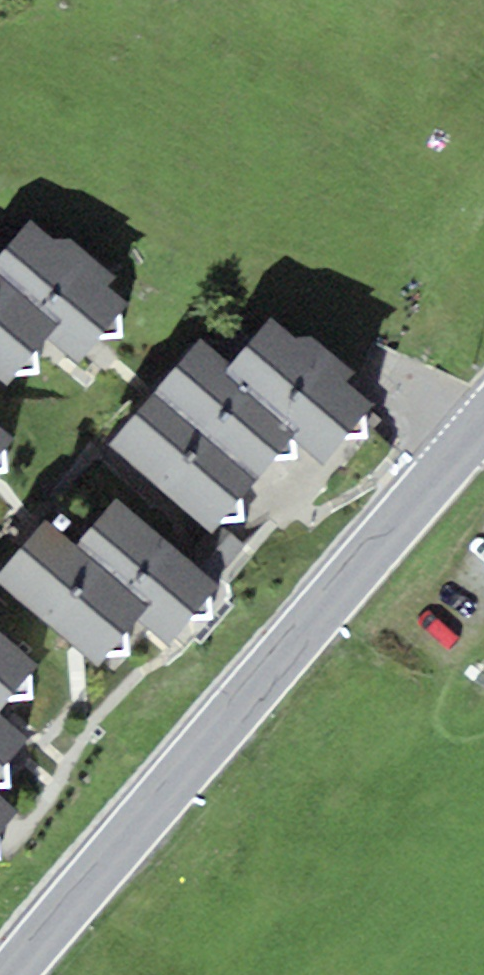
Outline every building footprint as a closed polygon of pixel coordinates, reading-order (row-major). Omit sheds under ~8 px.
[(128,300),(107,283),(116,274),(72,235),(52,237),(30,218),(0,254),(0,273),(60,323),(49,337),(78,361),(128,300)] [(8,386),(49,337),(60,323),(0,273),(0,380),(8,386)] [(293,337),(267,314),(230,359),(222,369),(299,427),(289,435),(323,462),(373,400),(347,377),(355,369),(311,332),(293,337)] [(154,391),(255,478),(289,435),(299,427),(222,369),(230,359),(200,337),(154,391)] [(217,521),(255,478),(154,391),(107,445),(208,532),(217,521)] [(0,423),(0,452),(14,435),(0,423)] [(188,555),(116,495),(75,543),(149,604),(137,618),(168,644),(220,582),(216,578),(188,555)] [(149,604),(75,543),(44,518),(0,571),(0,583),(98,664),(137,618),(149,604)] [(245,545),(217,521),(208,532),(188,555),(216,578),(245,545)] [(40,659),(0,626),(0,706),(40,659)] [(0,711),(0,769),(30,735),(0,711)] [(18,807),(0,792),(0,829),(18,807)]
